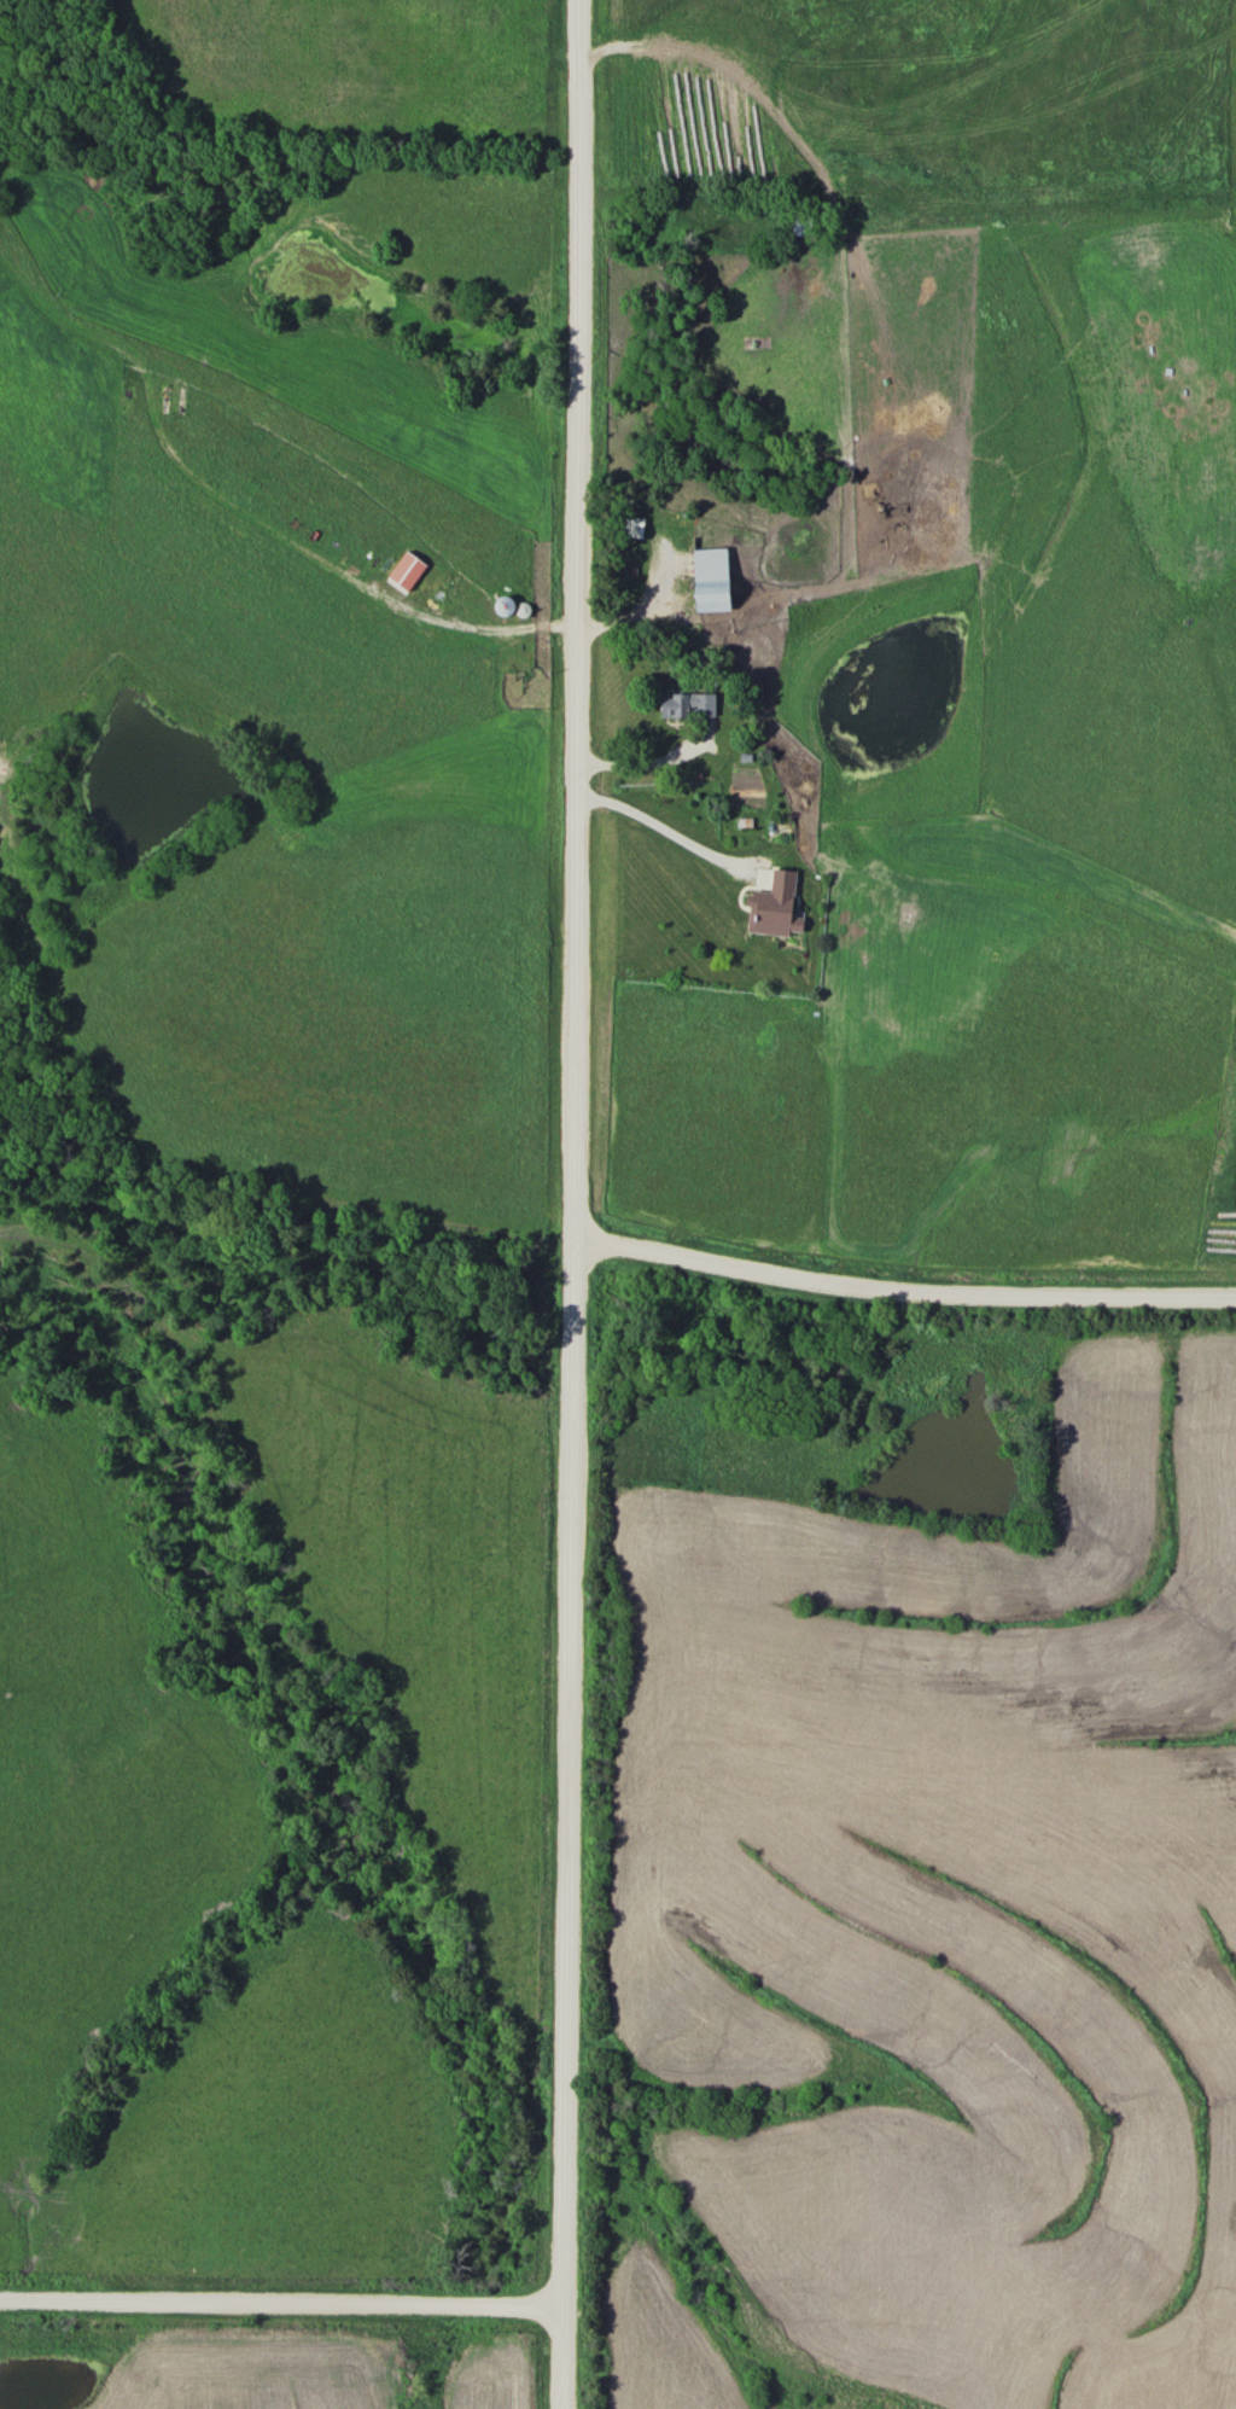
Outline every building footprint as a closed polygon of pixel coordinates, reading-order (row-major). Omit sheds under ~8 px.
[(640,537),(640,517),(621,517),(621,537),(640,537)] [(688,546),(687,610),(725,611),(727,547),(688,546)] [(511,615),(511,597),(490,597),(489,614),(511,615)] [(713,692),(655,692),(655,717),(713,717),(713,692)] [(742,932),(787,936),(792,870),(767,868),(765,891),(745,890),(742,932)]
